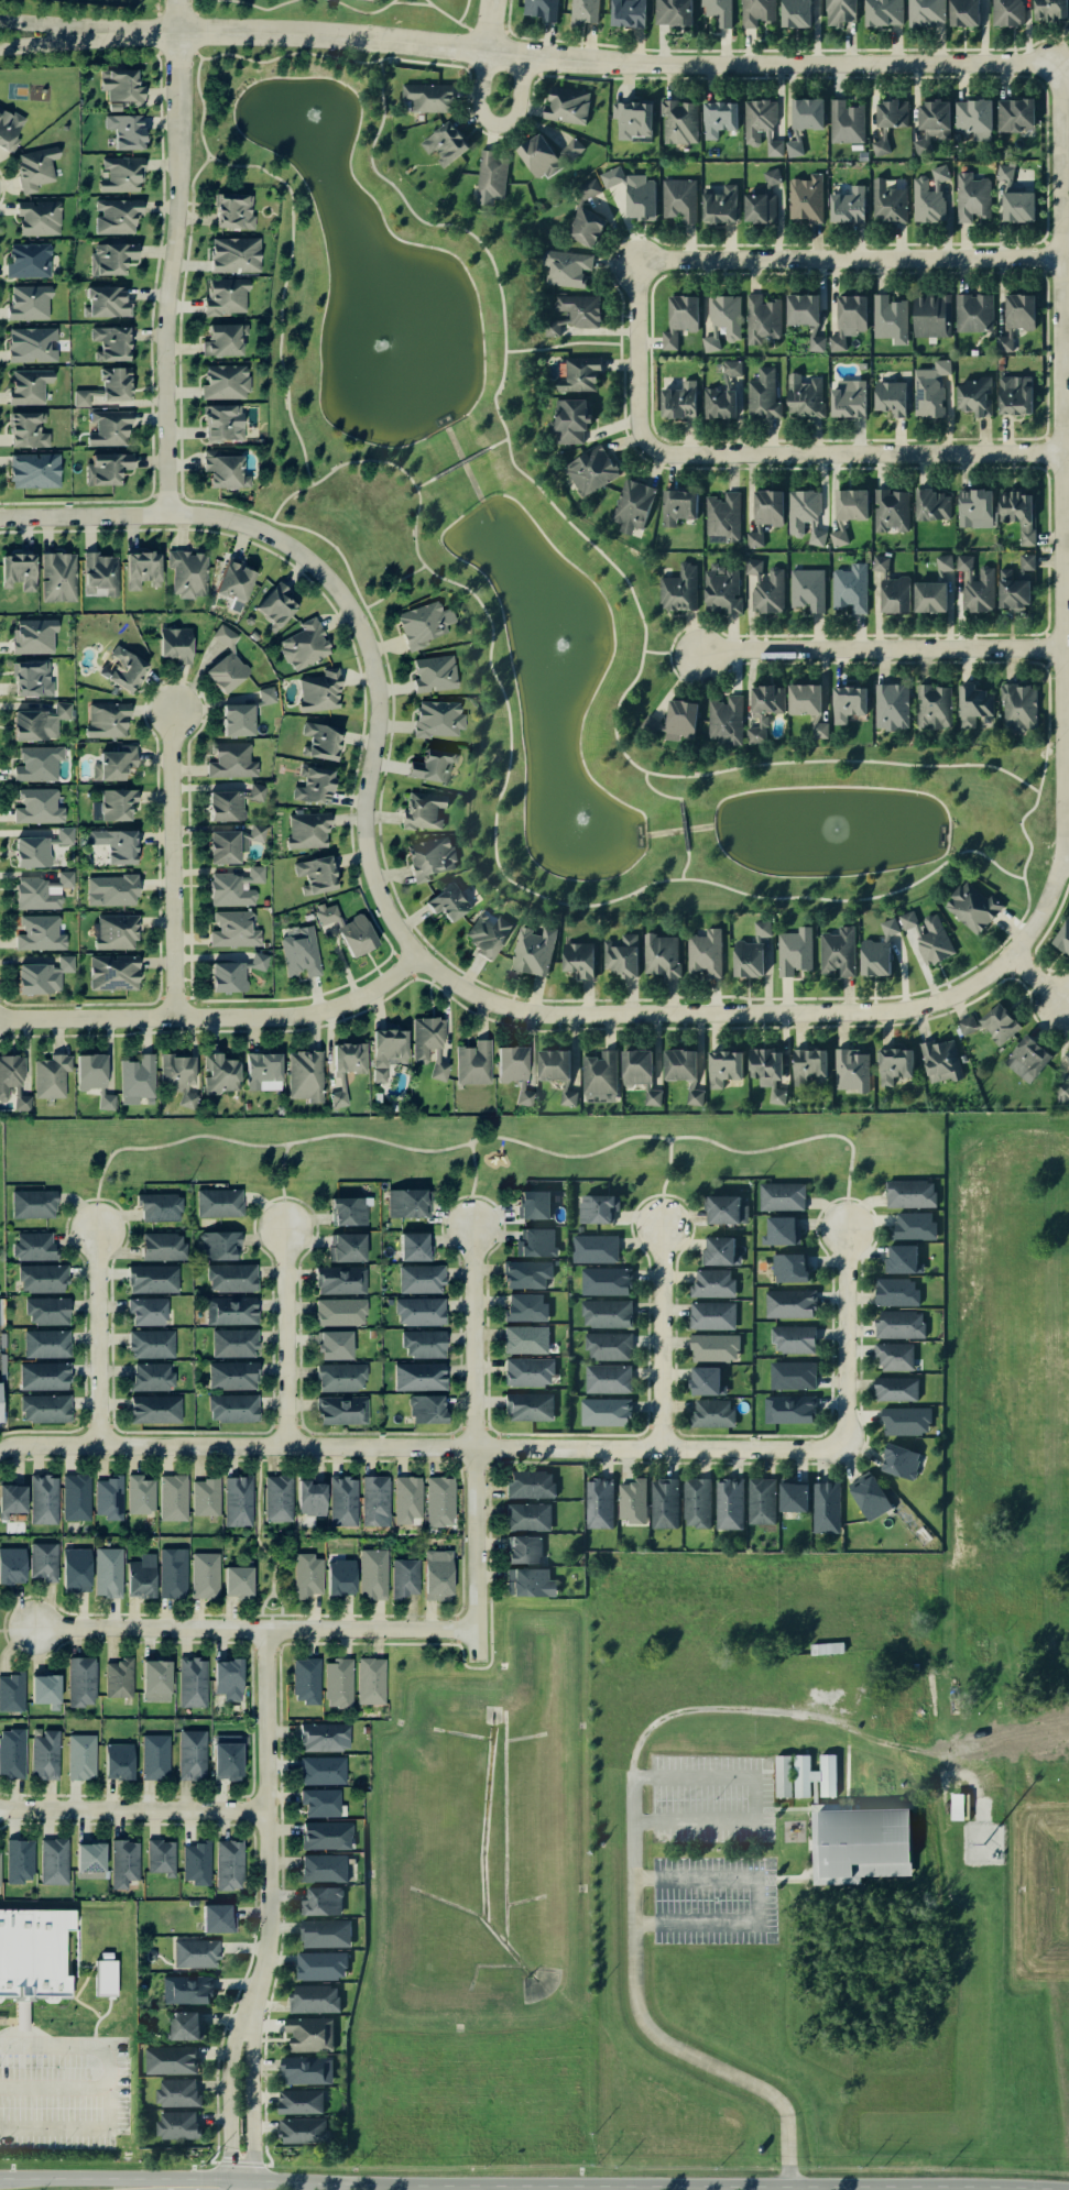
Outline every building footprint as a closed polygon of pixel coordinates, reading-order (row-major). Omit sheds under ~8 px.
[(522,13),(523,0),(555,0),(554,21),(541,19),(541,14),(522,13)] [(569,19),(570,0),(597,0),(596,21),(569,19)] [(610,24),(611,0),(644,0),(643,25),(610,24)] [(653,23),(654,0),(690,0),(690,23),(683,23),(681,28),(667,28),(667,23),(653,23)] [(699,4),(699,0),(729,0),(729,26),(716,26),(716,14),(705,14),(705,4),(699,4)] [(741,26),(740,0),(773,0),(774,22),(764,22),(764,19),(759,19),(759,17),(755,17),(755,25),(741,26)] [(781,25),(781,0),(809,0),(809,25),(781,25)] [(826,24),(826,0),(855,0),(855,12),(854,12),(854,20),(842,20),(842,24),(826,24)] [(864,23),(863,0),(901,0),(901,23),(864,23)] [(906,25),(906,0),(943,0),(943,21),(931,21),(931,25),(906,25)] [(949,24),(948,0),(978,0),(978,24),(949,24)] [(991,24),(991,0),(1018,0),(1018,3),(1022,3),(1022,23),(1016,23),(1016,24),(1005,24),(991,24)] [(1033,19),(1033,0),(1065,0),(1065,17),(1058,17),(1058,22),(1044,23),(1044,19),(1033,19)] [(141,106),(124,106),(124,100),(106,100),(106,89),(98,89),(97,69),(132,69),(132,86),(141,85),(141,106)] [(448,98),(448,111),(408,110),(408,98),(401,98),(401,83),(451,84),(450,99),(448,98)] [(548,105),(549,100),(546,99),(548,85),(552,86),(589,92),(583,123),(542,117),(544,103),(548,105)] [(792,98),(821,98),(821,128),(796,128),(792,128),(792,98)] [(847,108),(847,105),(862,105),(862,141),(829,141),(829,98),(843,98),(843,108),(847,108)] [(1019,124),(1019,130),(996,130),(996,98),(1032,98),(1032,124),(1019,124)] [(695,142),(662,142),(662,113),(659,113),(659,99),(676,99),(676,105),(680,105),(680,101),(695,101),(695,142)] [(906,125),(885,125),(882,125),(875,125),(875,102),(882,102),(882,99),(906,99),(906,125)] [(967,100),(967,99),(990,99),(990,130),(970,130),(967,133),(967,135),(961,135),(961,133),(958,130),(953,130),(953,100),(967,100)] [(757,129),(757,142),(743,142),(743,100),(775,100),(774,120),(771,120),(771,129),(770,129),(765,129),(757,129)] [(949,140),(936,140),(936,134),(927,134),(923,134),(923,128),(917,128),(917,103),(923,103),(923,100),(948,100),(949,140)] [(617,117),(611,117),(612,101),(650,102),(650,134),(630,134),(630,139),(617,138),(617,117)] [(702,102),(735,102),(735,129),(716,129),(716,139),(702,139),(702,102)] [(9,153),(0,148),(0,109),(9,114),(10,111),(22,118),(11,136),(18,139),(9,153)] [(112,149),(112,129),(102,129),(102,114),(139,114),(140,134),(142,134),(142,149),(112,149)] [(434,146),(426,152),(418,142),(447,120),(467,146),(441,166),(436,160),(441,155),(434,146)] [(888,150),(874,154),(870,141),(881,139),(882,125),(885,125),(884,139),(888,150)] [(799,139),(801,153),(786,155),(784,141),(795,139),(792,128),(796,128),(799,139)] [(782,140),(782,155),(766,155),(765,129),(770,129),(770,140),(782,140)] [(538,132),(554,154),(556,158),(561,165),(546,176),(543,172),(537,176),(533,175),(514,149),(538,132)] [(923,136),(923,134),(927,134),(927,141),(930,150),(915,153),(912,140),(923,136)] [(561,155),(556,158),(554,154),(557,152),(557,151),(572,136),(582,146),(567,162),(561,155)] [(18,162),(15,153),(53,145),(55,157),(47,158),(52,179),(33,184),(35,190),(20,194),(13,163),(18,162)] [(490,204),(474,202),(479,149),(494,150),(494,158),(495,158),(497,156),(505,157),(502,198),(492,197),(491,205),(490,204)] [(106,167),(99,168),(99,157),(140,156),(140,180),(135,180),(135,190),(97,190),(97,178),(106,178),(106,167)] [(943,163),(948,177),(938,180),(938,190),(932,190),(932,179),(929,167),(943,163)] [(1013,165),(1010,180),(1007,191),(1002,191),(1004,179),(994,178),(996,163),(1013,165)] [(598,174),(618,164),(623,177),(624,178),(624,184),(620,180),(603,187),(598,174)] [(768,184),(768,187),(764,187),(764,183),(761,172),(776,167),(781,180),(768,184)] [(806,217),(787,217),(787,178),(808,178),(808,172),(820,172),(820,222),(806,222),(806,217)] [(970,178),(978,178),(980,176),(986,176),(989,178),(989,217),(979,217),(979,213),(974,213),(974,211),(970,211),(970,221),(956,221),(956,172),(970,172),(970,178)] [(644,178),(651,178),(654,182),(654,219),(636,219),(636,215),(625,215),(624,184),(624,178),(624,174),(644,174),(644,178)] [(581,198),(580,206),(571,220),(579,194),(575,185),(593,176),(600,190),(581,198)] [(880,216),(872,216),(871,177),(884,177),(884,186),(904,186),(905,220),(880,220),(880,216)] [(912,219),(912,177),(926,177),(926,190),(932,190),(938,190),(940,190),(940,199),(943,199),(943,219),(912,219)] [(676,212),(676,216),(662,216),(661,178),(694,178),(695,221),(680,222),(680,212),(676,212)] [(701,193),(721,193),(721,184),(734,183),(734,220),(701,220),(701,193)] [(862,220),(829,220),(829,194),(849,194),(849,184),(862,184),(862,220)] [(743,220),(743,193),(753,194),(753,187),(764,187),(768,187),(776,187),(775,220),(743,220)] [(1033,190),(1033,219),(1002,220),(1002,191),(1007,191),(1033,190)] [(214,226),(215,207),(211,207),(212,193),(249,195),(248,215),(251,215),(251,228),(214,226)] [(139,199),(139,213),(131,213),(131,232),(92,232),(92,216),(99,216),(99,209),(92,209),(92,199),(139,199)] [(57,233),(17,234),(17,219),(20,219),(20,215),(14,215),(14,201),(56,200),(57,233)] [(604,219),(590,247),(565,233),(580,206),(604,219)] [(210,238),(257,238),(257,271),(210,271),(210,238)] [(8,262),(8,244),(46,243),(47,276),(3,277),(3,262),(8,262)] [(94,252),(92,243),(133,243),(133,259),(121,259),(121,274),(87,274),(87,252),(94,252)] [(545,273),(547,273),(548,264),(539,263),(542,248),(591,254),(589,270),(579,269),(579,274),(583,274),(582,286),(544,282),(545,273)] [(218,311),(218,315),(201,315),(201,298),(207,298),(207,278),(246,278),(247,291),(242,291),(242,311),(218,311)] [(4,319),(3,305),(9,305),(9,286),(47,285),(47,297),(44,297),(45,318),(4,319)] [(85,298),(83,298),(83,286),(121,286),(121,299),(128,299),(128,316),(80,316),(80,306),(85,306),(85,298)] [(764,303),(764,300),(768,300),(768,297),(778,297),(778,336),(761,336),(761,343),(745,343),(745,293),(761,293),(761,303),(764,303)] [(906,343),(892,343),(892,336),(886,336),(872,337),(872,293),(886,293),(886,303),(890,303),(890,300),(905,299),(906,343)] [(913,293),(949,293),(949,335),(913,335),(913,293)] [(975,296),(975,293),(991,293),(991,330),(955,330),(955,294),(969,294),(969,296),(975,296)] [(786,294),(817,294),(817,322),(812,322),(786,324),(786,294)] [(1033,294),(1033,327),(1012,327),(1006,327),(1004,327),(1004,294),(1033,294)] [(568,309),(555,309),(555,295),(597,295),(598,319),(596,319),(596,326),(572,326),(572,322),(568,322),(568,321),(568,316),(568,309)] [(696,295),(697,328),(675,328),(668,328),(667,296),(696,295)] [(707,297),(713,297),(713,295),(739,295),(739,338),(723,338),(723,326),(716,326),(711,326),(710,326),(710,316),(707,316),(707,297)] [(837,330),(836,295),(864,295),(865,330),(854,330),(854,333),(837,335),(837,330)] [(568,321),(558,324),(558,335),(543,335),(543,319),(558,319),(568,316),(568,321)] [(823,351),(807,350),(808,335),(812,322),(817,322),(812,335),(823,336),(823,351)] [(237,343),(239,343),(239,353),(199,354),(199,341),(205,341),(205,325),(244,325),(244,335),(237,335),(237,343)] [(717,337),(719,348),(703,351),(700,337),(711,335),(711,326),(716,326),(717,337)] [(45,340),(45,349),(54,349),(54,361),(7,362),(7,328),(53,327),(54,339),(45,340)] [(92,360),(92,350),(98,350),(98,340),(88,340),(88,327),(124,327),(124,360),(92,360)] [(1011,336),(1011,350),(995,350),(995,336),(1006,335),(1006,327),(1012,327),(1011,336)] [(668,330),(668,328),(675,328),(675,330),(676,330),(676,349),(661,349),(661,330),(668,330)] [(827,336),(843,335),(844,349),(828,350),(827,336)] [(564,377),(564,357),(599,357),(599,371),(593,371),(595,390),(556,390),(556,377),(564,377)] [(913,369),(934,368),(932,360),(948,358),(949,373),(940,373),(940,386),(942,386),(943,416),(927,417),(927,414),(913,414),(913,369)] [(722,374),(722,360),(740,360),(740,374),(727,374),(730,390),(726,390),(722,374)] [(199,398),(198,384),(204,384),(204,365),(243,364),(243,375),(247,375),(247,392),(243,392),(243,397),(199,398)] [(746,415),(746,380),(757,379),(756,365),(773,365),(773,401),(779,401),(779,415),(746,415)] [(126,366),(126,399),(99,399),(99,395),(99,390),(99,380),(97,380),(97,366),(126,366)] [(48,370),(48,383),(40,383),(41,404),(6,404),(6,390),(11,390),(10,370),(48,370)] [(809,382),(809,376),(819,376),(819,402),(823,402),(823,416),(795,416),(795,412),(786,412),(786,373),(799,373),(799,382),(809,382)] [(956,407),(956,384),(963,384),(963,379),(974,379),(978,375),(990,375),(990,393),(985,393),(985,398),(990,398),(990,415),(973,415),(973,410),(963,410),(963,407),(956,407)] [(1030,412),(997,413),(997,376),(1030,376),(1030,412)] [(659,416),(659,388),(680,388),(680,379),(694,380),(694,416),(659,416)] [(833,383),(836,383),(836,380),(864,380),(863,415),(829,415),(830,387),(833,387),(833,383)] [(904,416),(891,416),(891,407),(888,407),(888,409),(873,409),(874,381),(904,381),(904,416)] [(702,386),(715,386),(715,390),(726,390),(730,390),(734,390),(734,416),(702,416),(702,386)] [(86,394),(86,406),(70,406),(70,390),(87,390),(99,390),(99,395),(86,394)] [(585,414),(590,413),(590,421),(585,421),(585,429),(581,429),(581,441),(554,442),(554,398),(585,398),(585,414)] [(203,419),(199,419),(199,405),(237,405),(238,415),(231,415),(231,425),(241,425),(241,439),(203,439),(203,425),(203,419)] [(94,421),(88,421),(88,410),(128,410),(128,425),(123,425),(124,445),(85,445),(85,431),(94,431),(94,421)] [(36,432),(46,432),(46,446),(8,446),(8,427),(6,427),(6,413),(42,413),(42,421),(35,421),(36,432)] [(581,496),(563,466),(599,442),(618,473),(581,496)] [(239,456),(239,468),(237,468),(237,474),(247,474),(247,486),(206,488),(206,472),(209,472),(209,470),(200,470),(200,450),(216,450),(216,456),(239,456)] [(10,480),(8,480),(7,455),(56,453),(57,488),(10,488),(10,480)] [(83,484),(83,463),(88,463),(88,455),(129,453),(129,469),(116,469),(117,484),(83,484)] [(620,522),(611,518),(623,479),(653,488),(641,528),(631,525),(629,534),(618,530),(620,522)] [(906,491),(906,529),(896,529),(896,526),(885,526),(885,530),(874,530),(874,488),(887,488),(887,492),(891,492),(891,491),(906,491)] [(915,488),(930,488),(930,492),(941,492),(941,495),(948,495),(948,517),(915,517),(915,488)] [(969,490),(969,488),(983,488),(983,490),(990,490),(990,526),(957,526),(957,490),(969,490)] [(1008,488),(1023,488),(1023,494),(1030,494),(1029,528),(1034,528),(1034,545),(1029,545),(1018,545),(1018,521),(997,521),(999,494),(999,491),(1008,491),(1008,488)] [(866,518),(840,518),(835,518),(835,489),(866,489),(866,518)] [(675,517),(675,525),(661,525),(663,490),(696,491),(695,518),(675,517)] [(752,490),(782,490),(782,523),(760,523),(754,523),(753,523),(752,490)] [(816,511),(816,521),(814,521),(809,521),(803,521),(803,534),(800,536),(794,536),(792,534),(787,534),(787,490),(803,490),(816,490),(819,490),(819,511),(816,511)] [(723,535),(705,535),(705,501),(705,495),(715,495),(715,499),(719,497),(719,501),(723,501),(723,491),(738,491),(738,541),(723,541),(723,535)] [(835,518),(840,518),(842,527),(847,541),(832,546),(828,532),(838,528),(835,518)] [(806,541),(809,529),(809,521),(814,521),(815,528),(826,530),(821,546),(806,541)] [(761,530),(762,546),(746,547),(745,532),(755,532),(754,523),(760,523),(761,530)] [(123,554),(134,554),(134,550),(149,550),(149,554),(156,554),(156,585),(148,585),(148,580),(137,580),(137,589),(123,590),(123,554)] [(198,556),(205,556),(203,595),(192,594),(192,598),(175,598),(175,593),(170,593),(171,567),(164,567),(165,550),(187,551),(187,555),(190,555),(192,552),(198,552),(198,556)] [(92,587),(92,592),(81,592),(81,556),(81,551),(95,551),(95,556),(114,556),(114,595),(103,595),(103,587),(92,587)] [(949,552),(952,568),(940,570),(945,581),(941,581),(937,571),(934,556),(949,552)] [(73,554),(73,601),(40,602),(40,554),(73,554)] [(882,571),(870,569),(872,554),(888,556),(886,571),(886,578),(882,578),(882,571)] [(967,580),(966,570),(955,569),(956,554),(971,555),(971,570),(971,580),(967,580)] [(1018,569),(1018,554),(1033,554),(1033,569),(1023,569),(1023,579),(1018,579),(1018,569)] [(9,588),(0,588),(0,556),(31,556),(32,591),(20,591),(19,582),(9,582),(9,588)] [(237,570),(238,567),(251,571),(240,601),(222,594),(221,596),(211,592),(226,556),(236,559),(232,569),(237,570)] [(760,573),(760,581),(755,581),(754,573),(744,572),(745,558),(761,559),(760,573)] [(732,593),(732,596),(740,596),(740,613),(722,613),(722,606),(718,606),(718,612),(703,612),(703,569),(709,569),(709,566),(709,562),(716,562),(716,566),(723,566),(723,569),(737,568),(737,593),(732,593)] [(841,603),(841,607),(831,607),(831,570),(833,568),(839,568),(841,570),(850,570),(850,562),(865,562),(865,612),(850,612),(850,603),(841,603)] [(678,576),(678,563),(694,563),(695,609),(678,609),(678,606),(661,606),(661,602),(658,602),(658,576),(678,576)] [(961,609),(961,585),(964,585),(964,580),(967,580),(971,580),(978,580),(978,567),(992,567),(993,610),(985,610),(985,611),(968,611),(968,609),(961,609)] [(754,581),(755,581),(760,581),(767,581),(767,568),(782,568),(782,611),(775,611),(775,612),(757,612),(757,610),(750,610),(750,590),(754,590),(754,581)] [(822,612),(808,612),(808,602),(804,602),(804,605),(789,605),(789,569),(822,568),(822,612)] [(1008,579),(1018,579),(1023,579),(1028,579),(1028,603),(1022,603),(1022,612),(999,612),(999,568),(1008,568),(1008,579)] [(909,578),(909,612),(880,612),(880,578),(882,578),(886,578),(896,578),(899,574),(906,574),(909,578)] [(271,633),(264,627),(269,622),(252,607),(275,580),(287,590),(284,594),(295,603),(271,633)] [(945,581),(946,611),(914,611),(914,581),(941,581),(945,581)] [(393,614),(434,600),(438,610),(448,606),(452,621),(443,625),(446,631),(421,639),(422,646),(406,651),(393,614)] [(318,636),(320,640),(323,639),(326,646),(325,647),(327,653),(292,670),(287,661),(284,664),(276,648),(280,647),(277,640),(299,629),(296,623),(312,615),(321,634),(318,636)] [(50,653),(9,653),(9,640),(10,640),(10,628),(13,628),(13,620),(54,618),(54,632),(50,632),(50,653)] [(226,647),(208,635),(218,623),(236,635),(230,644),(231,655),(227,650),(226,650),(226,647)] [(187,664),(173,664),(173,654),(172,654),(172,657),(156,657),(156,628),(187,628),(187,664)] [(130,686),(127,692),(103,679),(98,676),(103,666),(109,669),(114,661),(106,656),(112,645),(144,664),(138,675),(140,677),(133,688),(130,686)] [(246,672),(219,694),(201,671),(226,650),(227,650),(231,655),(238,664),(242,664),(246,668),(246,672)] [(450,654),(455,687),(430,690),(430,686),(426,687),(427,690),(413,692),(411,678),(415,678),(415,674),(412,674),(411,659),(450,654)] [(45,681),(50,681),(50,696),(12,696),(12,683),(10,683),(10,676),(9,676),(9,661),(45,661),(45,681)] [(297,712),(295,701),(298,700),(296,678),(320,676),(320,669),(336,667),(338,687),(334,688),(336,708),(297,712)] [(949,726),(916,726),(916,702),(920,702),(920,698),(916,698),(916,682),(929,682),(929,688),(934,688),(934,686),(948,686),(949,726)] [(883,727),(875,727),(874,683),(906,683),(907,727),(897,727),(897,730),(883,731),(883,727)] [(973,715),(974,726),(958,726),(958,685),(973,683),(973,689),(984,689),(984,692),(991,692),(991,715),(973,715)] [(1002,699),(999,699),(999,683),(1028,683),(1028,688),(1034,688),(1035,727),(1002,729),(1002,699)] [(819,685),(819,714),(815,714),(787,714),(787,685),(819,685)] [(260,704),(249,709),(249,704),(258,701),(254,689),(270,686),(273,701),(260,704)] [(751,687),(783,687),(783,711),(762,711),(762,715),(766,715),(766,725),(763,725),(765,740),(746,743),(744,727),(757,725),(757,715),(751,715),(751,687)] [(832,723),(832,687),(864,687),(864,714),(844,714),(844,723),(832,723)] [(741,693),(740,744),(726,744),(726,742),(707,742),(707,698),(717,699),(717,703),(726,703),(726,693),(741,693)] [(678,733),(677,741),(663,738),(664,730),(664,725),(667,699),(696,702),(692,735),(678,733)] [(456,713),(462,713),(461,729),(456,729),(455,735),(427,734),(427,737),(411,736),(412,719),(414,719),(414,707),(416,707),(417,700),(457,702),(456,713)] [(67,703),(66,719),(52,718),(43,718),(43,712),(52,713),(53,702),(67,703)] [(87,737),(84,737),(83,724),(87,724),(86,703),(127,702),(127,716),(122,718),(122,736),(87,737)] [(250,735),(220,735),(219,704),(249,704),(249,709),(250,735)] [(43,711),(43,712),(43,718),(44,727),(46,731),(46,736),(44,740),(11,740),(10,711),(43,711)] [(655,729),(651,735),(637,725),(646,712),(659,722),(658,724),(664,725),(664,730),(655,729)] [(815,722),(826,722),(827,736),(810,737),(810,722),(815,714),(819,714),(815,722)] [(335,760),(298,754),(299,745),(306,746),(307,736),(298,734),(301,722),(338,729),(335,747),(337,747),(335,760)] [(215,757),(211,758),(211,743),(246,742),(249,744),(249,751),(247,753),(247,762),(254,760),(254,776),(205,777),(205,762),(215,762),(215,757)] [(90,780),(90,764),(96,764),(96,752),(117,752),(117,745),(133,745),(133,767),(123,767),(123,773),(120,773),(120,780),(90,780)] [(61,746),(61,759),(54,759),(54,779),(11,780),(11,765),(20,765),(20,762),(18,762),(17,746),(61,746)] [(404,776),(406,760),(419,763),(422,748),(455,754),(454,763),(448,762),(444,784),(404,776)] [(326,803),(288,799),(291,786),(301,787),(302,776),(295,776),(296,766),(329,770),(328,778),(329,778),(326,803)] [(260,801),(244,798),(239,798),(239,793),(246,793),(249,782),(263,786),(260,801)] [(53,788),(55,790),(55,797),(53,799),(53,807),(61,807),(62,822),(11,822),(11,808),(21,808),(21,803),(19,803),(18,799),(15,799),(15,788),(20,788),(53,788)] [(127,804),(127,820),(99,820),(99,790),(134,789),(134,804),(127,804)] [(239,820),(206,821),(206,791),(239,791),(239,793),(239,798),(239,808),(242,811),(242,818),(239,820)] [(400,810),(405,811),(406,791),(446,795),(445,807),(436,806),(435,818),(440,818),(440,828),(414,825),(414,829),(399,828),(400,810)] [(323,832),(324,846),(287,848),(284,848),(284,836),(286,836),(286,829),(285,814),(327,812),(327,826),(325,826),(326,831),(323,832)] [(260,842),(246,839),(247,834),(249,823),(264,826),(260,842)] [(45,839),(54,839),(54,826),(69,826),(69,844),(45,844),(45,839)] [(105,864),(103,864),(103,854),(105,854),(105,844),(86,844),(86,831),(131,831),(131,852),(130,852),(130,864),(105,864)] [(236,851),(236,863),(206,864),(206,831),(236,831),(247,834),(246,839),(246,851),(236,851)] [(427,873),(428,879),(412,883),(404,844),(446,835),(448,846),(451,845),(455,859),(451,861),(452,867),(427,873)] [(45,837),(45,839),(45,844),(45,854),(48,856),(48,864),(46,866),(12,867),(12,837),(45,837)] [(326,856),(332,888),(299,895),(297,886),(305,884),(303,874),(293,876),(291,863),(326,856)] [(246,882),(238,882),(238,877),(246,876),(246,866),(261,866),(261,883),(246,883),(246,882)] [(55,883),(55,870),(70,870),(70,887),(55,887),(44,887),(44,882),(55,883)] [(238,889),(251,889),(251,905),(208,905),(208,880),(209,880),(209,873),(228,873),(229,876),(238,876),(238,877),(238,882),(238,889)] [(119,874),(135,874),(135,896),(132,896),(132,905),(84,905),(84,877),(119,877),(119,874)] [(12,884),(14,884),(14,878),(37,878),(37,879),(44,879),(44,882),(44,887),(44,893),(57,893),(57,908),(14,908),(14,901),(13,901),(12,884)] [(437,909),(432,913),(423,902),(451,880),(470,906),(447,923),(437,909)] [(985,899),(989,894),(1001,905),(974,934),(942,906),(950,897),(948,895),(958,884),(960,886),(964,880),(985,899)] [(323,908),(332,904),(338,917),(340,924),(336,927),(334,920),(317,926),(312,911),(316,910),(314,905),(320,902),(323,908)] [(469,938),(465,934),(480,908),(495,917),(497,916),(510,923),(487,962),(473,953),(476,950),(471,948),(472,945),(467,941),(469,938)] [(896,915),(912,909),(917,923),(920,933),(917,935),(913,924),(902,929),(896,915)] [(249,911),(251,913),(251,920),(249,922),(249,930),(258,930),(258,944),(207,945),(207,930),(217,930),(217,927),(215,927),(215,921),(211,921),(210,911),(249,911)] [(935,912),(953,951),(926,965),(915,942),(917,941),(915,937),(917,935),(920,933),(927,930),(921,919),(935,912)] [(349,920),(350,916),(356,913),(360,915),(375,944),(349,959),(334,929),(336,927),(340,924),(349,920)] [(1067,915),(1068,914),(1068,954),(1050,941),(1067,915)] [(54,915),(57,917),(57,923),(54,926),(54,934),(63,934),(63,949),(13,950),(13,934),(22,934),(22,930),(20,930),(20,926),(17,926),(17,916),(54,915)] [(95,916),(137,916),(137,929),(135,929),(135,940),(131,940),(131,949),(92,949),(92,938),(95,938),(95,916)] [(888,934),(886,941),(881,941),(883,934),(877,921),(893,916),(898,930),(888,934)] [(768,919),(770,934),(759,935),(760,941),(754,941),(754,935),(752,920),(768,919)] [(277,939),(280,937),(286,935),(288,937),(296,935),(295,927),(309,924),(318,974),(304,977),(302,966),(298,967),(299,971),(294,972),(295,975),(284,977),(283,971),(277,939)] [(830,933),(838,933),(837,926),(852,924),(853,975),(838,976),(838,965),(833,966),(835,970),(829,970),(829,972),(819,972),(819,966),(818,933),(821,931),(827,931),(830,933)] [(509,968),(519,926),(531,929),(530,933),(541,935),(543,926),(555,928),(544,976),(509,968)] [(792,965),(792,975),(777,975),(777,932),(796,932),(796,926),(810,926),(810,968),(795,968),(795,965),(792,965)] [(719,977),(706,977),(706,966),(700,966),(700,970),(687,970),(686,934),(705,934),(705,928),(719,927),(719,977)] [(636,976),(619,977),(619,973),(609,973),(609,967),(602,967),(602,946),(602,939),(609,939),(610,945),(620,945),(620,933),(635,932),(636,976)] [(642,933),(654,932),(654,937),(675,935),(676,962),(679,962),(679,976),(662,976),(662,974),(651,974),(650,972),(643,972),(642,933)] [(732,942),(735,939),(742,939),(744,942),(754,941),(760,941),(762,941),(763,974),(733,975),(732,942)] [(859,974),(859,941),(881,941),(886,941),(888,941),(888,973),(859,974)] [(591,977),(578,977),(578,971),(561,971),(561,943),(591,942),(591,977)] [(241,963),(248,963),(251,951),(266,955),(262,971),(249,967),(241,967),(241,963)] [(14,994),(13,965),(48,964),(48,966),(55,966),(55,955),(70,955),(70,972),(57,972),(58,989),(50,989),(50,993),(14,994)] [(134,989),(87,989),(87,956),(108,956),(108,960),(111,960),(111,956),(134,956),(134,989)] [(241,963),(241,967),(241,978),(244,982),(246,992),(241,992),(208,992),(208,963),(241,963)] [(996,1045),(989,1036),(991,1034),(983,1026),(980,1021),(978,1019),(997,1001),(1012,1018),(1013,1017),(1019,1026),(996,1045)] [(975,1028),(960,1034),(955,1020),(971,1014),(974,1023),(980,1021),(983,1026),(975,1028)] [(426,1048),(426,1061),(412,1061),(411,1018),(435,1018),(435,1020),(443,1020),(443,1039),(439,1039),(439,1048),(437,1048),(433,1048),(426,1048)] [(384,1056),(384,1067),(371,1067),(370,1031),(403,1030),(404,1063),(394,1063),(394,1056),(384,1056)] [(1025,1032),(1050,1054),(1026,1082),(1001,1060),(1025,1032)] [(961,1076),(950,1080),(949,1076),(928,1082),(917,1042),(931,1039),(932,1043),(951,1038),(961,1076)] [(455,1045),(465,1045),(465,1047),(470,1047),(470,1049),(473,1049),(473,1039),(488,1039),(489,1083),(455,1083),(455,1045)] [(340,1071),(340,1076),(336,1077),(331,1077),(330,1044),(363,1043),(364,1073),(351,1074),(351,1070),(340,1071)] [(854,1087),(833,1087),(833,1048),(858,1047),(858,1052),(866,1052),(868,1091),(854,1091),(854,1087)] [(437,1048),(437,1060),(448,1063),(444,1082),(427,1077),(433,1059),(433,1048),(437,1048)] [(494,1080),(494,1048),(524,1048),(524,1080),(522,1080),(517,1080),(508,1080),(504,1083),(498,1083),(494,1080)] [(774,1078),(774,1087),(770,1086),(770,1085),(757,1085),(757,1077),(748,1077),(748,1048),(772,1048),(772,1051),(779,1051),(781,1078),(774,1078)] [(805,1049),(825,1049),(825,1075),(805,1075),(805,1085),(792,1085),(792,1048),(805,1048),(805,1049)] [(581,1056),(596,1056),(596,1059),(600,1059),(600,1049),(614,1049),(615,1093),(613,1101),(585,1101),(581,1093),(581,1056)] [(663,1049),(684,1049),(684,1051),(695,1051),(695,1078),(690,1078),(663,1078),(663,1049)] [(721,1077),(721,1087),(708,1087),(708,1051),(719,1051),(719,1049),(729,1049),(729,1051),(741,1051),(741,1077),(721,1077)] [(892,1075),(891,1085),(879,1085),(879,1064),(875,1064),(875,1049),(910,1049),(910,1075),(892,1075)] [(537,1050),(568,1050),(568,1080),(564,1080),(536,1080),(537,1050)] [(633,1083),(631,1086),(624,1086),(622,1083),(621,1050),(650,1050),(651,1083),(648,1083),(644,1083),(633,1083)] [(320,1103),(306,1103),(306,1097),(286,1097),(286,1053),(293,1053),(293,1051),(319,1051),(320,1103)] [(137,1063),(137,1053),(152,1053),(152,1097),(137,1097),(137,1104),(119,1104),(118,1061),(133,1060),(133,1063),(137,1063)] [(184,1091),(196,1095),(190,1109),(176,1104),(181,1092),(171,1089),(172,1084),(160,1085),(159,1058),(159,1053),(170,1053),(170,1058),(190,1058),(190,1084),(185,1084),(184,1091)] [(231,1062),(236,1062),(236,1089),(219,1089),(215,1094),(203,1094),(201,1076),(207,1076),(207,1071),(201,1071),(201,1053),(218,1053),(218,1062),(220,1062),(220,1060),(231,1060),(231,1062)] [(277,1053),(277,1089),(244,1089),(244,1054),(277,1053)] [(48,1060),(48,1054),(69,1054),(69,1070),(63,1070),(63,1097),(32,1097),(32,1060),(48,1060)] [(6,1099),(0,1099),(0,1055),(22,1055),(22,1076),(19,1076),(19,1085),(6,1085),(6,1099)] [(74,1055),(102,1055),(102,1086),(101,1086),(97,1086),(87,1086),(87,1089),(74,1089),(74,1055)] [(371,1069),(384,1069),(384,1082),(371,1082),(371,1069)] [(340,1076),(346,1104),(329,1107),(327,1093),(338,1091),(336,1077),(340,1076)] [(684,1103),(686,1087),(690,1078),(695,1078),(691,1088),(702,1089),(700,1105),(684,1103)] [(517,1087),(517,1080),(522,1080),(522,1088),(533,1092),(530,1106),(514,1103),(517,1087)] [(568,1080),(565,1089),(576,1092),(574,1106),(558,1104),(560,1088),(564,1080),(568,1080)] [(648,1088),(659,1089),(659,1105),(643,1104),(644,1088),(644,1083),(648,1083),(648,1088)] [(1057,1083),(1058,1102),(1068,1101),(1068,1083),(1057,1083)] [(97,1094),(97,1086),(101,1086),(101,1094),(112,1095),(111,1110),(96,1109),(97,1094)] [(783,1104),(767,1102),(770,1086),(774,1087),(785,1088),(783,1104)] [(29,1095),(13,1093),(11,1108),(28,1110),(29,1095)] [(926,1182),(931,1181),(931,1190),(935,1190),(935,1205),(885,1206),(884,1181),(925,1180),(926,1182)] [(757,1182),(804,1183),(804,1208),(757,1207),(757,1182)] [(11,1187),(12,1217),(54,1217),(53,1186),(11,1187)] [(195,1190),(240,1189),(240,1214),(195,1215),(195,1190)] [(385,1189),(428,1190),(427,1215),(385,1215),(385,1189)] [(514,1198),(517,1198),(517,1190),(548,1190),(548,1202),(552,1202),(552,1217),(514,1218),(514,1198)] [(134,1192),(134,1223),(181,1222),(179,1191),(134,1192)] [(578,1194),(613,1194),(613,1222),(578,1222),(578,1194)] [(702,1195),(738,1194),(739,1204),(746,1204),(746,1222),(705,1222),(705,1208),(702,1208),(702,1195)] [(327,1197),(361,1197),(361,1204),(363,1204),(364,1224),(329,1225),(329,1213),(327,1213),(327,1197)] [(892,1223),(895,1223),(895,1212),(929,1212),(929,1220),(935,1220),(935,1239),(890,1239),(890,1227),(892,1227),(892,1223)] [(766,1234),(766,1216),(793,1215),(794,1228),(799,1227),(799,1242),(760,1244),(760,1234),(766,1234)] [(520,1227),(553,1227),(553,1246),(556,1246),(556,1256),(513,1256),(513,1239),(520,1239),(520,1227)] [(139,1231),(140,1259),(183,1259),(183,1242),(178,1242),(178,1235),(173,1235),(173,1231),(139,1231)] [(198,1231),(237,1231),(238,1246),(236,1246),(236,1258),(231,1258),(231,1259),(199,1259),(196,1257),(197,1250),(198,1249),(198,1239),(197,1238),(197,1234),(198,1231)] [(12,1234),(13,1261),(55,1260),(54,1233),(12,1234)] [(328,1233),(361,1234),(361,1261),(325,1261),(326,1245),(328,1245),(328,1233)] [(396,1233),(424,1233),(424,1245),(429,1245),(429,1260),(396,1260),(396,1233)] [(570,1235),(617,1234),(617,1260),(570,1260),(570,1235)] [(703,1237),(732,1236),(732,1255),(739,1255),(739,1263),(701,1264),(701,1248),(703,1248),(703,1237)] [(887,1245),(916,1245),(916,1262),(921,1262),(921,1271),(915,1271),(915,1272),(887,1272),(887,1271),(883,1271),(883,1257),(887,1257),(887,1245)] [(772,1252),(803,1252),(803,1266),(804,1266),(805,1269),(807,1269),(807,1280),(774,1281),(774,1273),(772,1273),(772,1252)] [(501,1260),(550,1260),(550,1277),(544,1277),(544,1288),(504,1288),(503,1281),(501,1281),(501,1260)] [(124,1266),(174,1264),(174,1291),(126,1291),(124,1266)] [(205,1264),(253,1264),(253,1291),(205,1291),(205,1264)] [(313,1267),(362,1264),(363,1292),(316,1293),(316,1286),(313,1286),(313,1267)] [(396,1264),(441,1264),(441,1284),(438,1284),(439,1292),(397,1292),(397,1283),(396,1283),(396,1264)] [(17,1266),(15,1290),(63,1290),(64,1266),(17,1266)] [(580,1267),(630,1267),(630,1294),(580,1293),(580,1267)] [(692,1283),(692,1279),(695,1279),(695,1268),(729,1268),(729,1278),(734,1278),(734,1295),(688,1295),(688,1283),(692,1283)] [(875,1278),(907,1278),(907,1280),(913,1280),(913,1288),(917,1288),(917,1305),(875,1304),(875,1278)] [(764,1316),(764,1290),(815,1290),(815,1308),(811,1308),(811,1316),(764,1316)] [(506,1293),(541,1293),(541,1302),(547,1302),(547,1321),(501,1321),(501,1310),(504,1310),(504,1304),(506,1304),(506,1293)] [(22,1296),(66,1297),(66,1325),(33,1325),(33,1321),(26,1321),(26,1313),(22,1313),(22,1296)] [(127,1297),(127,1325),(164,1324),(164,1296),(127,1297)] [(203,1296),(252,1296),(252,1307),(254,1307),(254,1323),(203,1323),(203,1296)] [(392,1297),(441,1296),(441,1324),(401,1325),(401,1322),(395,1322),(395,1314),(392,1314),(392,1297)] [(313,1299),(363,1297),(363,1313),(361,1313),(361,1324),(314,1324),(313,1299)] [(580,1299),(630,1299),(630,1326),(580,1326),(580,1299)] [(688,1301),(734,1301),(734,1328),(688,1328),(688,1301)] [(873,1317),(879,1316),(879,1310),(914,1310),(914,1313),(921,1313),(921,1322),(925,1322),(925,1337),(873,1336),(873,1317)] [(501,1326),(547,1325),(547,1353),(501,1353),(501,1326)] [(770,1325),(814,1325),(815,1353),(782,1353),(782,1349),(774,1349),(774,1340),(771,1340),(770,1325)] [(209,1329),(254,1328),(255,1348),(252,1349),(252,1356),(210,1357),(209,1329)] [(22,1357),(23,1329),(67,1331),(66,1358),(22,1357)] [(403,1347),(399,1347),(399,1331),(443,1329),(443,1357),(408,1357),(408,1354),(403,1354),(403,1347)] [(128,1332),(129,1358),(171,1358),(171,1331),(128,1332)] [(316,1332),(348,1331),(348,1358),(317,1359),(316,1351),(313,1351),(312,1343),(316,1343),(316,1332)] [(592,1356),(588,1356),(588,1348),(583,1348),(583,1333),(630,1332),(630,1347),(628,1347),(628,1355),(626,1355),(626,1359),(592,1359),(592,1356)] [(689,1333),(738,1334),(738,1360),(688,1359),(689,1333)] [(876,1356),(872,1356),(872,1342),(910,1342),(912,1369),(881,1369),(881,1364),(876,1364),(876,1356)] [(502,1358),(553,1357),(553,1373),(550,1373),(550,1382),(544,1382),(544,1386),(502,1387),(502,1358)] [(18,1362),(19,1390),(66,1389),(66,1361),(18,1362)] [(206,1362),(255,1361),(255,1389),(207,1389),(206,1362)] [(768,1361),(815,1361),(815,1389),(768,1389),(768,1361)] [(127,1390),(127,1378),(130,1378),(130,1373),(132,1373),(132,1362),(166,1362),(166,1372),(172,1371),(172,1386),(166,1386),(166,1389),(127,1390)] [(392,1390),(392,1364),(441,1362),(441,1375),(444,1375),(445,1389),(441,1389),(392,1390)] [(314,1364),(363,1364),(363,1378),(360,1378),(361,1387),(354,1387),(354,1391),(317,1391),(317,1377),(314,1377),(314,1364)] [(585,1365),(630,1364),(630,1391),(585,1391),(585,1365)] [(689,1366),(719,1366),(719,1384),(724,1384),(724,1393),(689,1394),(689,1386),(687,1386),(687,1378),(689,1378),(689,1366)] [(872,1377),(917,1377),(917,1399),(872,1399),(872,1377)] [(502,1393),(552,1392),(552,1420),(502,1420),(502,1393)] [(20,1393),(68,1394),(67,1423),(19,1422),(20,1393)] [(128,1395),(177,1394),(178,1422),(126,1423),(126,1408),(128,1408),(128,1395)] [(206,1394),(255,1394),(255,1411),(254,1411),(254,1420),(251,1420),(251,1422),(216,1422),(216,1420),(209,1420),(209,1411),(206,1411),(206,1394)] [(764,1395),(815,1394),(815,1422),(764,1422),(764,1395)] [(314,1397),(364,1395),(364,1423),(317,1424),(317,1416),(314,1416),(314,1397)] [(406,1395),(438,1395),(438,1408),(440,1408),(440,1411),(443,1411),(443,1422),(411,1422),(411,1415),(407,1415),(407,1405),(406,1405),(406,1395)] [(579,1398),(630,1398),(630,1417),(626,1417),(626,1424),(579,1425),(579,1398)] [(691,1414),(691,1410),(694,1410),(694,1399),(728,1399),(728,1408),(733,1408),(733,1426),(687,1426),(687,1414),(691,1414)] [(880,1405),(929,1405),(929,1421),(927,1421),(927,1433),(883,1434),(883,1421),(880,1421),(880,1405)] [(890,1442),(881,1469),(916,1480),(924,1453),(890,1442)] [(504,1469),(504,1497),(553,1497),(553,1468),(504,1469)] [(31,1472),(30,1523),(57,1523),(58,1474),(31,1472)] [(62,1474),(63,1521),(90,1520),(90,1472),(62,1474)] [(128,1474),(128,1514),(155,1514),(155,1474),(128,1474)] [(619,1475),(620,1527),(646,1526),(645,1474),(619,1475)] [(95,1475),(96,1522),(122,1521),(122,1475),(95,1475)] [(160,1475),(159,1520),(188,1520),(189,1475),(160,1475)] [(193,1475),(194,1515),(221,1515),(220,1475),(193,1475)] [(226,1475),(225,1526),(252,1526),(252,1475),(226,1475)] [(265,1475),(265,1523),(293,1523),(293,1475),(265,1475)] [(329,1475),(329,1526),(358,1525),(358,1475),(329,1475)] [(361,1475),(361,1525),(391,1525),(391,1475),(361,1475)] [(587,1475),(587,1527),(613,1527),(613,1475),(587,1475)] [(851,1489),(874,1475),(893,1509),(871,1522),(851,1489)] [(395,1476),(394,1523),(423,1523),(424,1476),(395,1476)] [(426,1476),(426,1526),(455,1526),(455,1476),(426,1476)] [(652,1477),(653,1526),(679,1526),(678,1477),(652,1477)] [(750,1477),(777,1477),(777,1522),(749,1522),(750,1477)] [(297,1478),(298,1518),(326,1516),(325,1478),(321,1478),(297,1478)] [(684,1478),(684,1524),(711,1525),(712,1478),(684,1478)] [(718,1479),(719,1529),(743,1529),(742,1478),(718,1479)] [(782,1479),(782,1511),(807,1511),(807,1480),(782,1479)] [(815,1481),(841,1481),(840,1533),(815,1532),(815,1481)] [(26,1521),(25,1485),(0,1485),(0,1521),(26,1521)] [(504,1503),(505,1530),(552,1529),(550,1502),(504,1503)] [(503,1535),(503,1563),(544,1562),(544,1535),(503,1535)] [(30,1542),(30,1580),(56,1580),(56,1542),(30,1542)] [(24,1584),(24,1547),(0,1547),(0,1584),(24,1584)] [(423,1548),(424,1598),(450,1598),(449,1547),(423,1548)] [(62,1548),(62,1592),(89,1592),(89,1548),(62,1548)] [(95,1548),(95,1598),(122,1598),(122,1548),(95,1548)] [(160,1548),(157,1597),(185,1598),(186,1548),(160,1548)] [(358,1548),(358,1596),(371,1596),(371,1600),(388,1600),(388,1548),(358,1548)] [(193,1553),(192,1599),(219,1599),(219,1553),(193,1553)] [(293,1553),(294,1600),(310,1600),(310,1594),(323,1594),(323,1559),(312,1559),(312,1553),(293,1553)] [(392,1558),(391,1599),(407,1599),(407,1591),(417,1591),(418,1559),(392,1558)] [(327,1559),(326,1600),(342,1600),(342,1594),(352,1594),(353,1559),(327,1559)] [(127,1561),(127,1596),(153,1597),(154,1561),(127,1561)] [(223,1566),(223,1597),(251,1596),(251,1566),(223,1566)] [(503,1568),(504,1598),(559,1596),(558,1566),(503,1568)] [(178,1654),(178,1706),(207,1706),(207,1654),(178,1654)] [(67,1656),(68,1707),(85,1706),(85,1702),(90,1702),(90,1698),(96,1697),(95,1655),(67,1656)] [(325,1656),(325,1706),(352,1707),(352,1655),(325,1656)] [(106,1661),(106,1697),(132,1697),(133,1656),(117,1656),(117,1662),(106,1661)] [(294,1656),(293,1702),(319,1702),(319,1656),(294,1656)] [(358,1656),(358,1704),(384,1704),(384,1657),(358,1656)] [(141,1658),(142,1700),(172,1699),(171,1657),(141,1658)] [(212,1657),(214,1694),(241,1694),(240,1657),(212,1657)] [(23,1711),(24,1671),(9,1671),(9,1676),(0,1676),(0,1710),(23,1711)] [(31,1675),(32,1704),(50,1702),(50,1710),(58,1710),(58,1675),(31,1675)] [(298,1722),(298,1750),(343,1749),(343,1737),(350,1737),(349,1721),(345,1721),(298,1722)] [(24,1778),(24,1728),(0,1727),(0,1777),(24,1778)] [(178,1728),(178,1781),(208,1778),(207,1728),(178,1728)] [(32,1729),(31,1778),(57,1778),(59,1729),(32,1729)] [(141,1732),(140,1781),(168,1781),(170,1733),(141,1732)] [(68,1734),(68,1778),(95,1778),(96,1734),(68,1734)] [(105,1742),(105,1778),(132,1778),(132,1742),(105,1742)] [(215,1744),(214,1778),(238,1780),(239,1745),(215,1744)] [(298,1755),(299,1784),(345,1783),(343,1754),(298,1755)] [(774,1754),(789,1754),(789,1796),(774,1796),(774,1754)] [(818,1781),(816,1781),(816,1804),(843,1803),(912,1802),(913,1837),(914,1884),(814,1885),(814,1877),(811,1807),(811,1804),(811,1781),(808,1781),(808,1796),(793,1796),(792,1754),(808,1754),(808,1770),(817,1770),(817,1754),(833,1754),(833,1795),(818,1795),(818,1781)] [(340,1788),(340,1815),(301,1816),(301,1788),(319,1788),(340,1788)] [(951,1819),(967,1819),(967,1794),(951,1794),(951,1819)] [(352,1820),(352,1847),(302,1847),(302,1821),(352,1820)] [(145,1837),(144,1874),(175,1874),(176,1837),(145,1837)] [(110,1838),(108,1888),(124,1890),(126,1879),(134,1880),(137,1839),(110,1838)] [(41,1839),(40,1885),(67,1885),(68,1839),(41,1839)] [(77,1842),(77,1877),(102,1877),(102,1842),(102,1839),(88,1839),(88,1842),(77,1842)] [(183,1839),(182,1885),(211,1886),(211,1839),(183,1839)] [(217,1840),(218,1896),(248,1895),(247,1839),(231,1840),(217,1840)] [(9,1840),(7,1883),(23,1884),(23,1880),(33,1880),(35,1841),(9,1840)] [(347,1854),(347,1881),(302,1881),(302,1863),(302,1854),(347,1854)] [(341,1887),(341,1913),(308,1913),(308,1887),(341,1887)] [(200,1905),(201,1930),(232,1928),(231,1904),(200,1905)] [(65,1997),(0,1997),(0,1909),(72,1909),(72,1916),(72,1929),(59,1928),(59,1951),(59,1977),(66,1977),(65,1997)] [(351,1918),(351,1946),(304,1946),(304,1918),(351,1918)] [(172,1939),(173,1969),(216,1968),(216,1953),(221,1952),(220,1937),(172,1939)] [(346,1952),(346,1979),(297,1978),(297,1951),(346,1952)] [(95,1959),(113,1960),(112,1995),(107,1995),(94,1994),(95,1959)] [(162,1977),(162,2002),(212,2002),(212,1978),(162,1977)] [(339,1983),(339,2011),(293,2012),(292,1984),(339,1983)] [(172,2011),(172,2028),(165,2028),(165,2038),(172,2038),(206,2038),(206,2024),(200,2024),(200,2011),(172,2011)] [(332,2017),(332,2049),(288,2050),(288,2018),(332,2017)] [(144,2046),(145,2073),(197,2072),(196,2045),(144,2046)] [(332,2056),(332,2083),(283,2083),(283,2056),(332,2056)] [(161,2079),(161,2085),(154,2085),(154,2099),(160,2099),(160,2104),(203,2103),(203,2092),(198,2093),(197,2078),(161,2079)] [(323,2089),(323,2112),(279,2112),(279,2089),(323,2089)] [(162,2111),(162,2118),(156,2118),(156,2132),(161,2132),(161,2139),(203,2139),(203,2123),(195,2123),(195,2111),(162,2111)] [(325,2117),(325,2143),(280,2144),(280,2118),(325,2117)]
